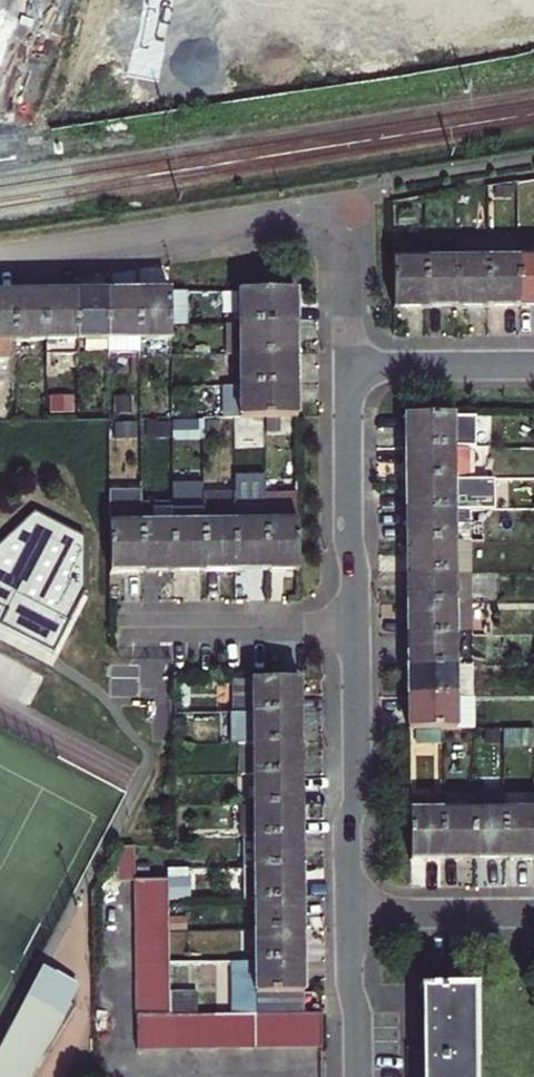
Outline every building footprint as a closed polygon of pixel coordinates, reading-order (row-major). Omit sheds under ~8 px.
[(457,260),(457,310),(488,309),(488,241),(457,241),(457,260)] [(488,241),(488,309),(520,309),(519,259),(519,241),(488,241)] [(520,309),(533,309),(533,259),(519,259),(520,309)] [(426,310),(426,260),(393,261),(394,310),(426,310)] [(457,260),(426,260),(426,310),(457,310),(457,260)] [(249,292),(239,292),(239,323),(249,323),(249,292)] [(249,292),(249,323),(297,323),(296,292),(249,292)] [(51,293),(19,294),(20,343),(51,342),(51,293)] [(53,293),(51,293),(51,342),(51,357),(82,357),(82,342),(81,293),(74,293),(53,293)] [(113,293),(81,293),(82,342),(113,341),(113,293)] [(146,293),(113,293),(113,341),(146,341),(146,293)] [(178,293),(146,293),(146,341),(178,340),(178,324),(178,293)] [(19,294),(0,294),(0,343),(20,343),(19,294)] [(249,323),(249,355),(297,354),(297,323),(249,323)] [(82,342),(82,357),(113,357),(113,341),(82,342)] [(297,354),(249,355),(249,385),(298,384),(297,354)] [(267,419),(298,419),(298,384),(249,385),(249,419),(267,419)] [(249,385),(232,385),(232,419),(236,419),(249,419),(249,385)] [(470,448),(469,416),(406,417),(407,449),(454,448),(470,448)] [(170,436),(169,440),(201,441),(201,422),(142,421),(142,427),(114,426),(113,436),(170,436)] [(407,479),(454,479),(454,448),(407,449),(407,479)] [(470,448),(454,448),(454,479),(470,478),(470,448)] [(454,510),(454,479),(407,479),(407,511),(454,510)] [(174,506),(175,574),(206,573),(205,525),(205,485),(173,486),(174,506)] [(143,514),(143,574),(175,574),(174,506),(143,505),(143,514)] [(237,524),(237,573),(269,573),(268,524),(268,508),(237,508),(237,524)] [(470,510),(454,510),(407,511),(408,542),(471,542),(470,510)] [(84,537),(33,511),(0,542),(0,634),(51,657),(83,595),(84,537)] [(111,575),(143,574),(143,514),(110,514),(111,575)] [(268,524),(269,573),(301,572),(300,523),(268,524)] [(205,525),(206,573),(237,573),(237,524),(205,525)] [(471,572),(471,542),(408,542),(408,573),(471,572)] [(408,604),(456,604),(472,604),(471,572),(408,573),(408,604)] [(409,635),(456,635),(456,604),(408,604),(409,635)] [(457,667),(456,635),(409,635),(409,667),(457,667)] [(457,667),(409,667),(409,699),(457,698),(457,667)] [(300,682),(243,683),(244,713),(300,713),(300,682)] [(457,698),(409,699),(410,731),(443,730),(472,730),(478,730),(477,698),(457,698)] [(241,745),(254,745),(301,744),(300,713),(244,713),(241,713),(241,745)] [(254,745),(254,775),(301,775),(301,744),(254,745)] [(241,745),(240,745),(241,776),(254,775),(254,745),(241,745)] [(254,775),(255,806),(301,805),(301,775),(254,775)] [(444,801),(411,802),(411,863),(445,863),(444,813),(444,801)] [(255,806),(255,839),(302,838),(301,805),(255,806)] [(505,812),(473,813),(474,862),(506,862),(505,812)] [(505,812),(506,862),(533,862),(533,812),(505,812)] [(473,813),(444,813),(445,863),(474,862),(473,813)] [(302,838),(255,839),(246,839),(247,869),(255,869),(302,869),(302,838)] [(139,847),(124,847),(124,881),(140,881),(139,847)] [(255,869),(256,901),(302,900),(302,869),(255,869)] [(141,1048),(327,1047),(325,1014),(174,1016),(174,881),(140,881),(141,1048)] [(256,901),(256,932),(303,931),(302,900),(256,901)] [(256,963),(303,963),(303,931),(256,932),(256,963)] [(303,963),(256,963),(235,963),(235,995),(303,995),(303,963)] [(37,970),(0,1044),(0,1076),(32,1076),(77,990),(37,970)] [(420,989),(422,1076),(475,1076),(474,988),(420,989)]
